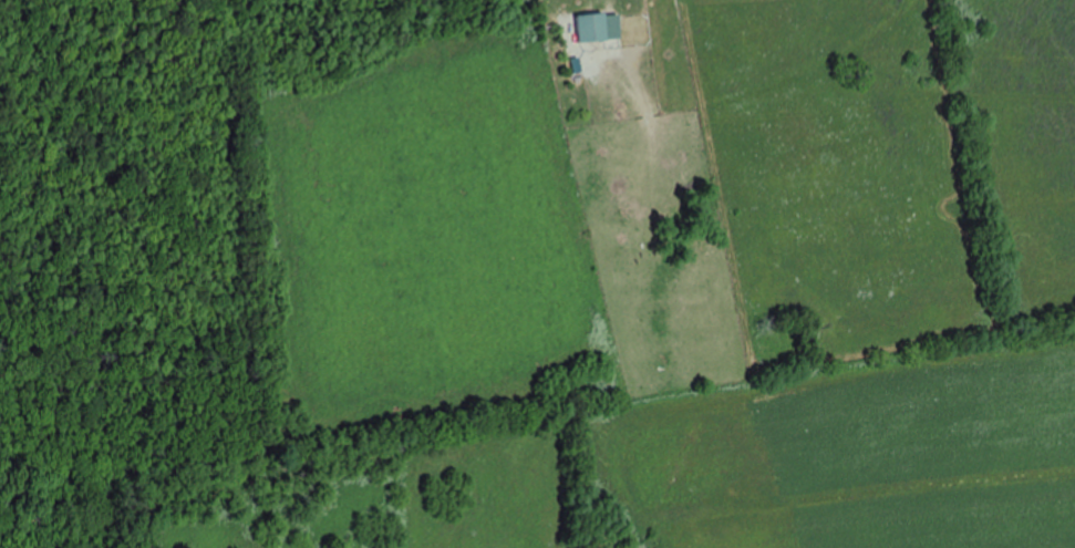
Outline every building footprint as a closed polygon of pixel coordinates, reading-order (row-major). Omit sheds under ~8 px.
[(610,43),(610,15),(581,16),(581,43),(610,43)]
